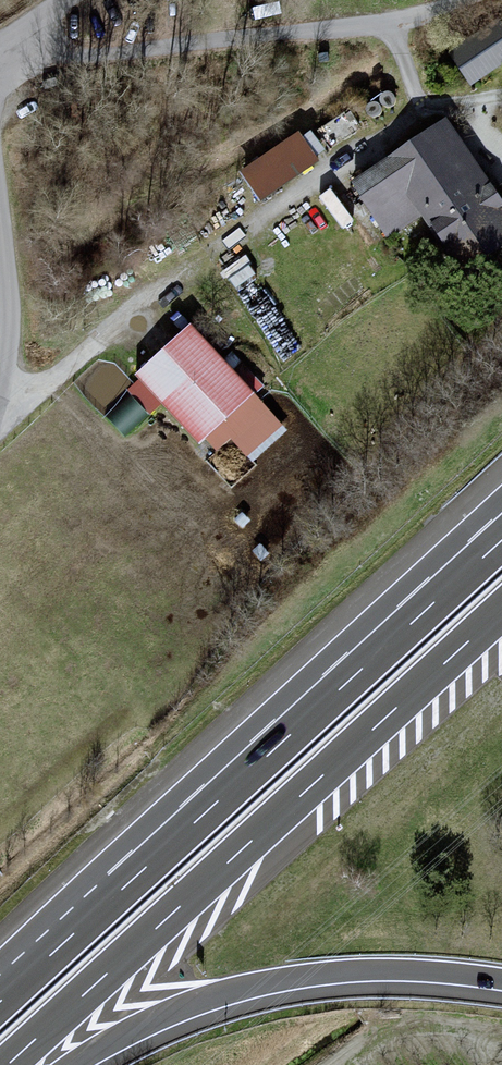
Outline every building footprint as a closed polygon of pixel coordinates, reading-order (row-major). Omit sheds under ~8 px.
[(501,64),(501,26),(497,19),(448,53),(471,86),(501,64)] [(222,267),(267,333),(334,290),(316,256),(366,218),(382,243),(418,220),(468,275),(501,252),(501,208),(442,122),(222,267)] [(241,170),(262,200),(319,160),(298,130),(241,170)] [(159,355),(130,378),(204,459),(228,442),(251,470),(284,430),(249,397),(186,330),(159,355)]
